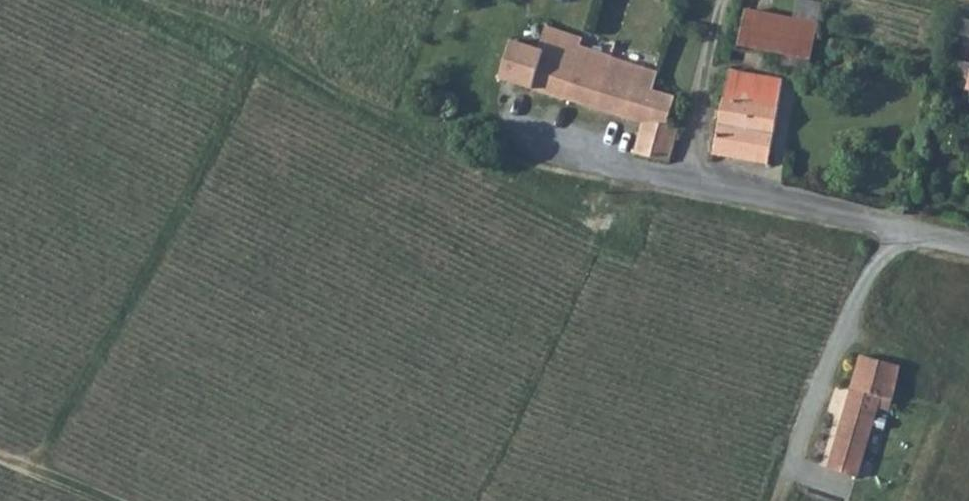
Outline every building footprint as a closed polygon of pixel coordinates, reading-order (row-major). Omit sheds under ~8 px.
[(807,79),(821,2),(810,0),(797,0),(794,17),(745,9),(738,47),(780,54),(776,74),(807,79)] [(958,18),(954,33),(968,37),(968,21),(958,18)] [(500,81),(596,110),(611,56),(582,46),(582,38),(546,26),(541,49),(513,40),(500,81)] [(948,56),(963,60),(968,37),(954,33),(948,56)] [(611,56),(596,110),(641,124),(633,153),(642,155),(654,90),(658,72),(611,56)] [(729,70),(714,155),(767,165),(782,79),(729,70)] [(654,90),(642,155),(669,161),(678,130),(667,125),(675,97),(654,90)] [(932,125),(928,137),(939,140),(943,129),(932,125)] [(961,161),(968,164),(968,157),(963,155),(961,161)] [(859,356),(825,469),(858,478),(878,410),(888,413),(900,366),(859,356)]
